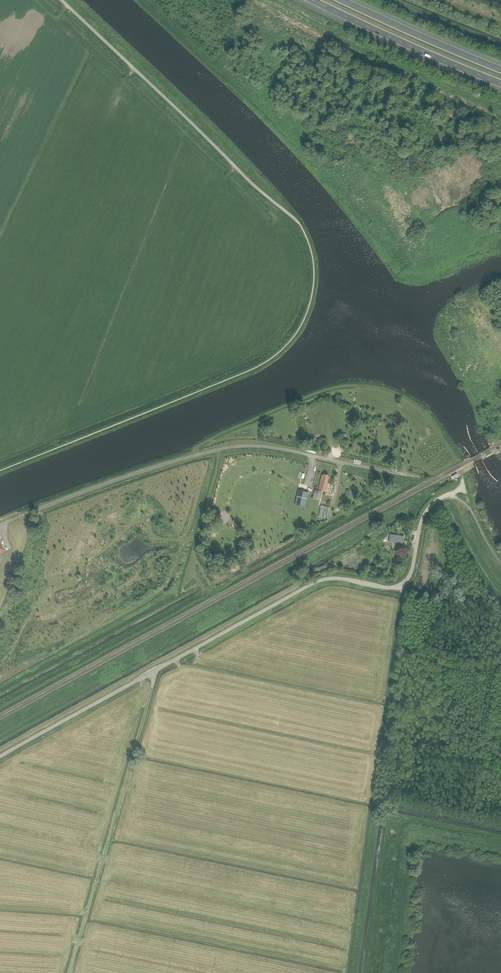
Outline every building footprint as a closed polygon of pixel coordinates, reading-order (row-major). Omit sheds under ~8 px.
[(328,476),(328,475),(324,474),(324,476),(322,475),(319,489),(326,490),(329,477),(328,476)] [(315,489),(313,498),(320,499),(322,491),(315,489)] [(308,492),(298,490),(295,504),(305,507),(308,492)] [(330,507),(320,505),(318,517),(328,519),(330,507)] [(403,544),(404,536),(394,534),(390,534),(389,542),(393,542),(403,544)]
